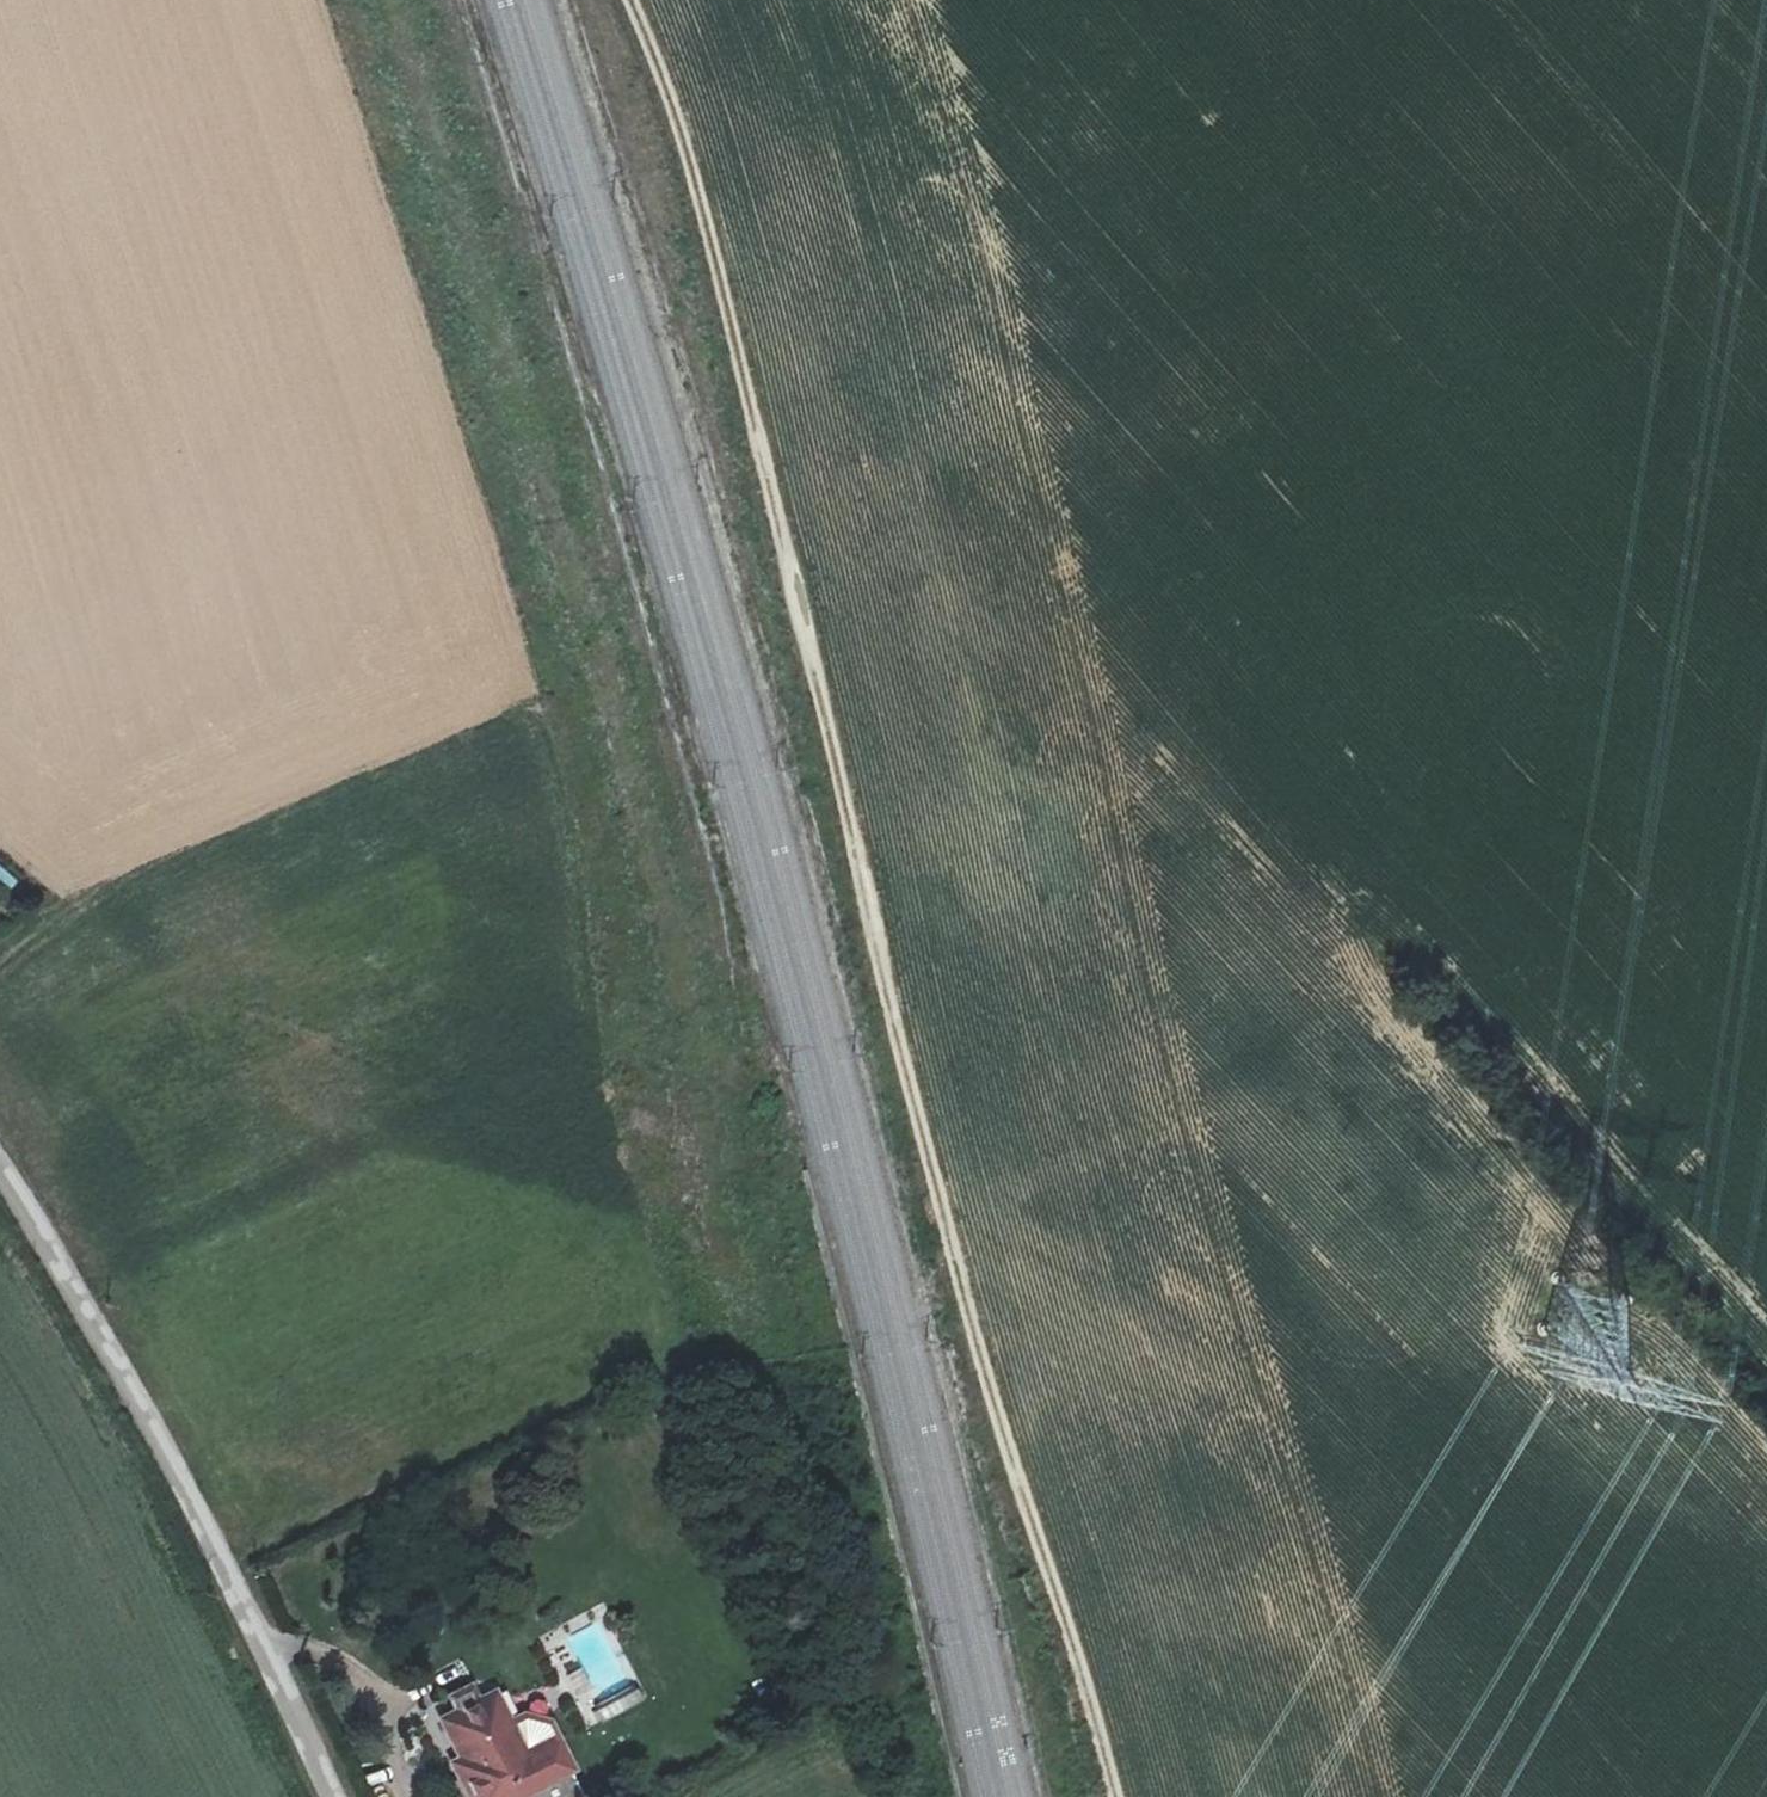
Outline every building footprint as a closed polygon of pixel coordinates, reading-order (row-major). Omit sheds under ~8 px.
[(456,1712),(477,1701),(469,1684),(448,1695),(456,1712)] [(456,1712),(441,1719),(460,1758),(465,1769),(457,1773),(469,1796),(511,1796),(569,1768),(554,1738),(522,1754),(492,1694),(477,1701),(456,1712)] [(457,1773),(465,1769),(460,1758),(452,1762),(457,1773)]
